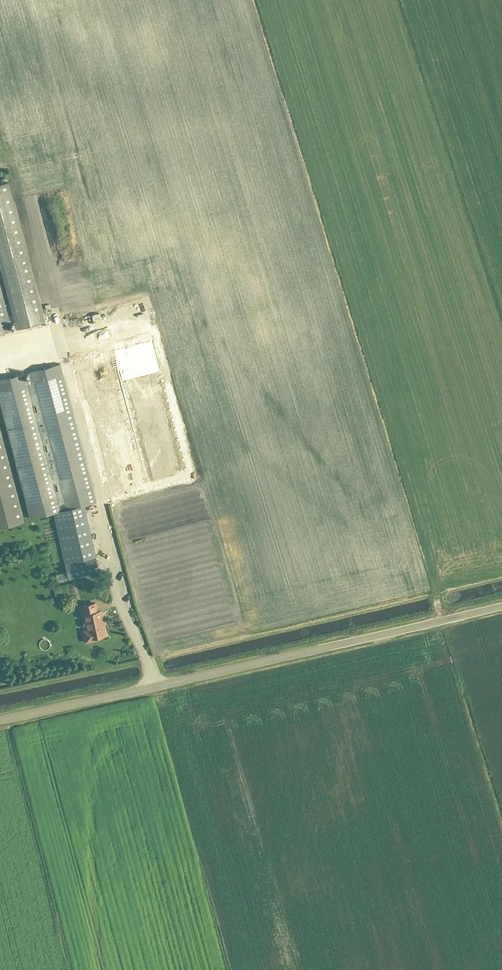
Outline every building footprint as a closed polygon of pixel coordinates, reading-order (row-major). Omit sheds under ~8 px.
[(16,330),(44,323),(8,183),(0,185),(0,268),(16,330)] [(0,288),(0,334),(11,331),(0,288)] [(69,580),(99,573),(83,505),(96,502),(63,373),(62,373),(59,365),(30,373),(32,383),(27,384),(25,374),(0,381),(0,404),(30,519),(54,513),(69,580)] [(0,437),(0,528),(23,523),(0,437)] [(95,603),(80,607),(82,616),(84,616),(85,621),(86,621),(88,630),(83,631),(86,642),(97,640),(96,637),(105,635),(102,622),(103,622),(101,612),(97,612),(95,603)]
